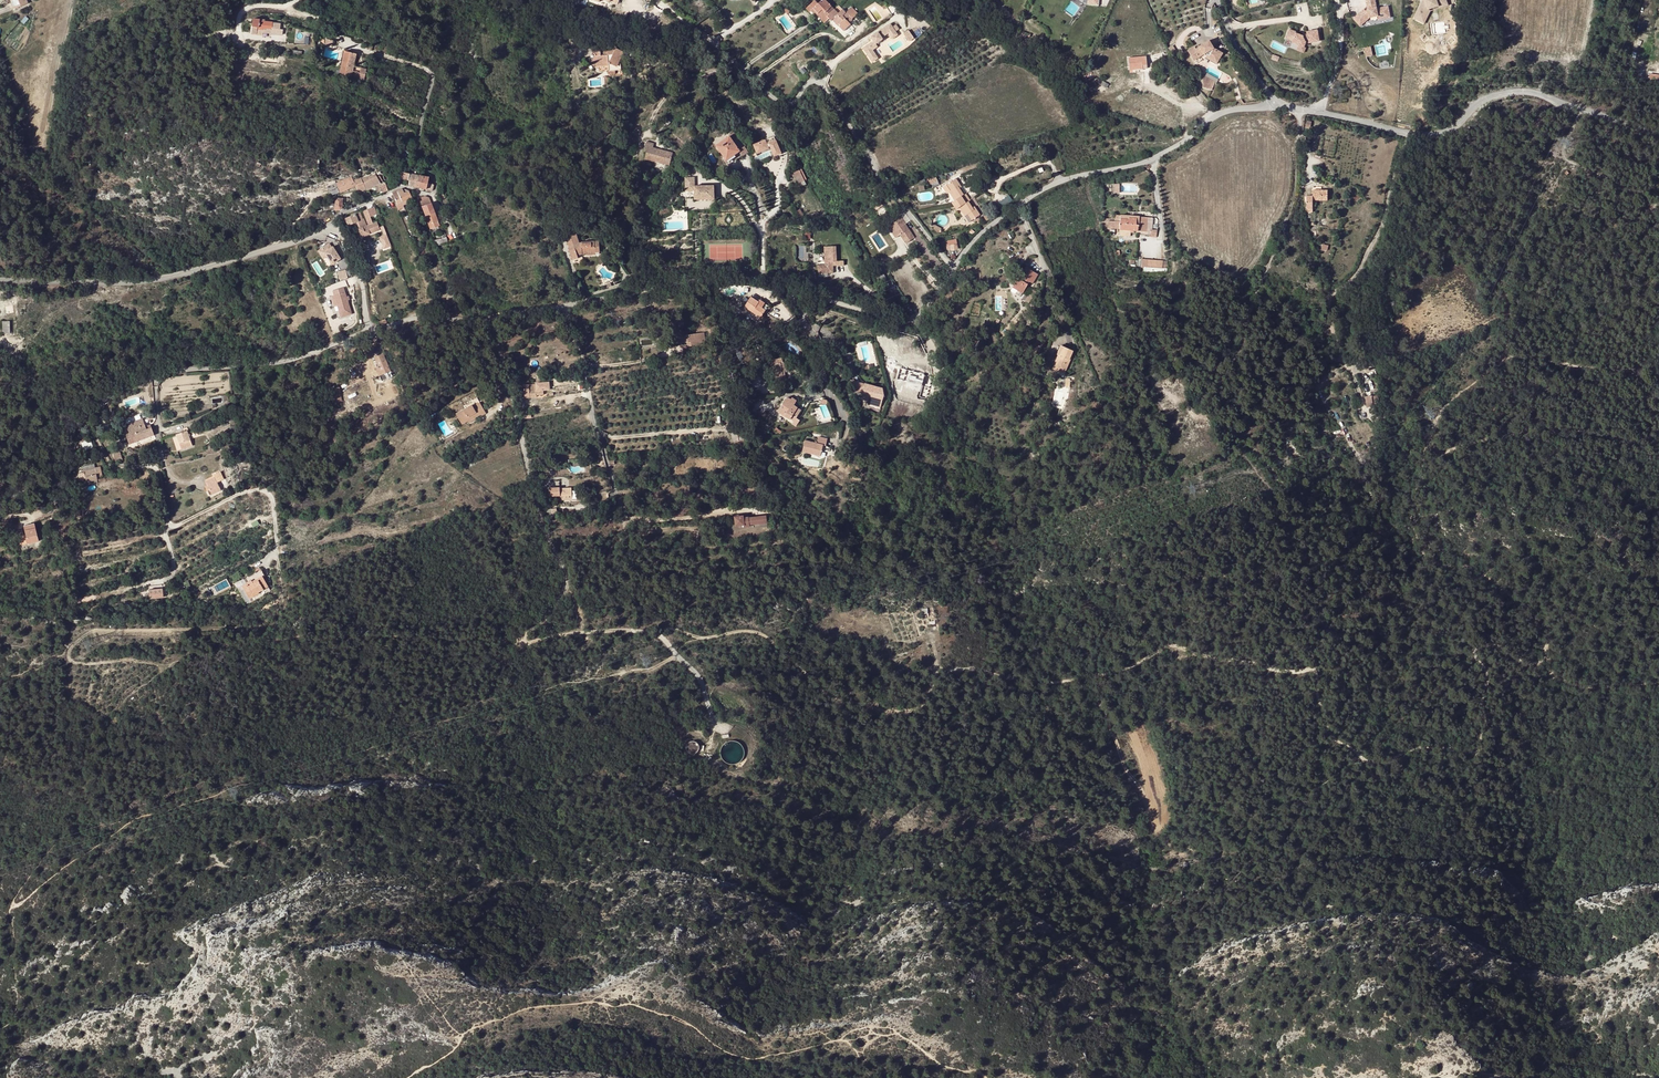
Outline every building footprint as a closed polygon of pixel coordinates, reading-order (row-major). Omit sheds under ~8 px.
[(14,9),(28,3),(26,0),(10,0),(14,9)] [(824,24),(829,19),(827,17),(834,10),(829,4),(830,3),(828,0),(826,1),(825,0),(824,0),(821,3),(820,1),(818,3),(815,0),(806,9),(809,12),(811,11),(815,16),(818,13),(822,17),(820,19),(824,24)] [(1366,7),(1364,9),(1363,7),(1354,15),(1362,24),(1369,17),(1378,16),(1378,19),(1390,17),(1388,6),(1377,8),(1375,0),(1365,0),(1366,7)] [(1426,0),(1426,1),(1424,5),(1421,4),(1413,20),(1421,24),(1428,11),(1439,8),(1438,6),(1447,4),(1446,0),(1427,0),(1426,0)] [(1439,8),(1428,11),(1421,24),(1423,25),(1430,12),(1439,10),(1448,8),(1447,4),(1438,6),(1439,8)] [(848,23),(852,19),(846,13),(842,9),(839,5),(834,10),(827,17),(829,19),(830,20),(831,21),(833,19),(840,26),(839,27),(843,32),(850,25),(848,23)] [(852,8),(846,13),(852,19),(858,14),(852,8)] [(1362,24),(1354,15),(1352,17),(1360,26),(1362,24)] [(265,20),(253,19),(252,33),(257,34),(257,29),(263,30),(263,28),(271,29),(272,22),(265,22),(265,20)] [(882,39),(881,37),(888,33),(892,38),(897,35),(895,31),(892,27),(890,24),(877,32),(870,37),(873,41),(863,48),(872,62),(877,58),(872,50),(877,47),(875,44),(882,39)] [(1295,32),(1295,31),(1288,29),(1285,38),(1292,40),(1297,41),(1296,43),(1299,44),(1303,45),(1305,41),(1307,40),(1308,41),(1318,39),(1316,28),(1306,30),(1306,33),(1301,34),(1295,32)] [(908,30),(903,33),(909,41),(914,38),(908,30)] [(1206,53),(1219,60),(1223,53),(1213,47),(1209,40),(1199,46),(1200,47),(1196,50),(1194,47),(1188,51),(1193,60),(1197,57),(1197,58),(1206,53)] [(1372,46),(1365,48),(1368,57),(1375,55),(1372,46)] [(591,63),(595,66),(609,65),(609,70),(621,69),(621,63),(620,62),(624,52),(622,51),(616,48),(615,51),(614,51),(597,53),(591,63)] [(352,70),(356,54),(345,51),(340,74),(350,77),(352,70)] [(1197,57),(1193,60),(1195,64),(1207,57),(1217,63),(1219,60),(1206,53),(1197,58),(1197,57)] [(1146,56),(1128,58),(1129,70),(1143,69),(1143,65),(1147,65),(1146,56)] [(359,72),(356,71),(354,78),(364,80),(366,69),(360,67),(359,72)] [(1214,82),(1203,76),(1203,87),(1211,89),(1214,82)] [(1101,80),(1099,84),(1107,89),(1109,85),(1101,80)] [(1097,89),(1097,90),(1104,93),(1105,93),(1107,89),(1099,84),(1097,89)] [(777,131),(778,133),(774,135),(776,139),(778,138),(780,142),(785,139),(780,130),(777,131)] [(739,152),(740,152),(739,150),(730,136),(716,146),(725,159),(733,153),(735,155),(739,152)] [(673,153),(663,150),(662,154),(658,153),(659,151),(653,150),(655,144),(647,142),(645,148),(648,149),(645,159),(660,163),(661,160),(671,162),(673,153)] [(744,146),(739,150),(740,152),(739,152),(741,155),(736,159),(737,160),(748,152),(744,146)] [(806,180),(801,170),(794,173),(799,184),(806,180)] [(408,174),(400,172),(399,179),(409,181),(411,174),(408,174)] [(369,190),(383,182),(380,176),(377,177),(376,174),(370,176),(369,175),(364,177),(369,190)] [(427,183),(429,178),(421,176),(419,188),(426,190),(427,183)] [(714,199),(713,185),(694,186),(694,177),(685,178),(685,191),(694,190),(694,200),(714,199)] [(354,181),(359,193),(366,190),(361,178),(354,181)] [(956,179),(947,185),(951,191),(949,192),(955,201),(952,202),(954,206),(968,197),(966,194),(964,195),(960,189),(958,187),(960,185),(956,179)] [(951,191),(947,185),(943,187),(947,194),(949,192),(951,191)] [(402,202),(403,206),(408,203),(407,200),(412,197),(414,197),(412,192),(409,191),(402,189),(397,191),(402,202)] [(397,204),(402,202),(397,191),(392,193),(397,204)] [(1012,199),(1009,195),(1002,200),(1005,204),(1012,199)] [(422,201),(420,201),(426,216),(431,229),(440,226),(435,213),(429,197),(425,196),(421,197),(422,201)] [(980,215),(976,209),(974,210),(972,208),(968,202),(971,201),(968,197),(954,206),(957,209),(959,207),(969,222),(974,219),(975,220),(977,219),(976,218),(980,215)] [(342,207),(343,199),(334,198),(334,200),(336,200),(335,210),(341,209),(342,207)] [(373,208),(367,210),(370,217),(376,215),(373,208)] [(367,210),(363,211),(368,225),(372,223),(367,210)] [(796,212),(800,220),(804,217),(800,210),(796,212)] [(896,218),(898,220),(888,227),(896,238),(900,235),(906,243),(914,238),(909,230),(907,230),(903,224),(905,222),(906,224),(909,221),(904,212),(900,215),(900,216),(896,218)] [(360,213),(345,218),(348,225),(357,222),(360,228),(359,229),(362,237),(369,235),(366,226),(365,226),(360,213)] [(1120,220),(1121,216),(1115,215),(1114,221),(1108,221),(1108,228),(1120,229),(1120,220)] [(1153,218),(1139,217),(1138,219),(1129,219),(1129,220),(1120,220),(1120,229),(1120,230),(1130,231),(1150,232),(1152,232),(1152,229),(1153,218)] [(366,226),(369,235),(380,230),(377,222),(366,226)] [(567,238),(566,238),(570,251),(569,251),(573,260),(579,259),(577,254),(583,253),(582,243),(579,243),(575,230),(566,233),(567,238)] [(388,234),(380,236),(384,249),(392,247),(388,234)] [(582,242),(582,243),(583,253),(588,252),(588,254),(600,253),(599,241),(582,242)] [(328,243),(321,248),(327,257),(332,264),(340,258),(332,246),(331,247),(328,243)] [(835,246),(824,246),(825,265),(818,265),(818,273),(833,272),(833,265),(844,265),(843,261),(836,261),(835,246)] [(323,259),(327,257),(321,248),(318,250),(323,259)] [(359,255),(363,263),(364,262),(371,260),(367,252),(361,254),(359,255)] [(1163,261),(1142,259),(1141,267),(1143,267),(1162,268),(1162,264),(1163,261)] [(880,267),(877,261),(872,263),(875,269),(880,267)] [(876,271),(881,281),(886,278),(881,268),(876,271)] [(1033,283),(1038,274),(1026,268),(1019,279),(1018,279),(1013,288),(1023,293),(1030,281),(1033,283)] [(347,270),(339,271),(340,279),(348,278),(347,270)] [(891,288),(886,278),(881,281),(884,286),(885,285),(887,290),(891,288)] [(347,296),(344,287),(333,290),(335,295),(332,296),(335,306),(338,305),(341,317),(352,313),(348,300),(347,296)] [(761,318),(765,310),(757,305),(758,303),(750,298),(744,306),(761,318)] [(1274,324),(1268,316),(1264,320),(1270,328),(1274,324)] [(718,325),(710,327),(711,336),(720,335),(718,325)] [(705,343),(704,333),(679,336),(680,342),(687,341),(688,346),(705,343)] [(1058,355),(1059,356),(1061,357),(1057,367),(1061,369),(1060,372),(1064,373),(1070,360),(1069,360),(1073,351),(1062,346),(1058,355)] [(376,358),(379,367),(383,375),(391,371),(384,354),(376,358)] [(1053,369),(1060,372),(1061,369),(1057,367),(1061,357),(1059,356),(1053,369)] [(782,363),(782,359),(772,360),(773,364),(770,365),(772,377),(775,377),(776,382),(786,380),(784,370),(786,370),(785,362),(782,363)] [(391,371),(383,375),(380,376),(382,380),(393,376),(391,371)] [(919,374),(910,371),(906,387),(921,391),(926,373),(920,372),(919,374)] [(865,383),(855,381),(853,389),(863,391),(865,383)] [(869,402),(881,405),(883,397),(877,395),(877,393),(879,387),(865,383),(863,391),(861,397),(869,399),(869,402)] [(339,387),(330,389),(333,402),(342,401),(340,392),(339,387)] [(537,387),(537,389),(529,389),(530,397),(537,397),(537,395),(544,395),(543,388),(543,387),(537,387)] [(1058,391),(1054,402),(1061,404),(1064,393),(1058,391)] [(1372,396),(1366,397),(1368,407),(1374,406),(1372,396)] [(465,409),(456,414),(462,424),(468,421),(480,414),(481,416),(486,413),(480,402),(477,398),(470,402),(471,403),(467,405),(466,404),(464,406),(465,409)] [(792,398),(790,400),(787,398),(778,412),(790,420),(792,417),(796,419),(801,411),(794,406),(796,401),(792,398)] [(731,404),(722,404),(722,412),(732,412),(731,404)] [(481,416),(480,414),(468,421),(469,423),(481,416)] [(126,424),(130,433),(130,435),(127,436),(130,444),(154,435),(150,425),(145,426),(142,418),(126,424)] [(744,430),(731,433),(733,442),(746,440),(744,430)] [(181,449),(192,446),(187,431),(176,434),(181,449)] [(816,443),(805,440),(802,452),(812,454),(820,456),(823,446),(825,446),(827,440),(818,437),(816,443)] [(91,440),(82,442),(84,450),(93,447),(91,440)] [(457,446),(453,440),(447,445),(451,450),(457,446)] [(122,459),(120,452),(114,454),(113,454),(116,461),(122,459)] [(98,478),(103,476),(101,467),(95,468),(95,469),(84,471),(84,472),(79,473),(80,479),(86,478),(86,477),(97,475),(98,478)] [(215,477),(206,481),(212,494),(221,490),(218,482),(224,479),(221,472),(214,475),(215,477)] [(572,497),(572,491),(571,488),(560,489),(561,499),(572,497)] [(743,514),(733,515),(734,525),(744,524),(744,527),(748,527),(748,524),(763,523),(763,515),(743,516),(743,514)] [(37,532),(35,523),(24,526),(26,534),(37,532)] [(39,541),(37,532),(26,534),(27,537),(26,538),(27,544),(39,541)] [(237,584),(246,601),(250,599),(259,593),(260,596),(270,590),(268,587),(262,576),(264,574),(261,568),(260,568),(259,568),(258,568),(257,569),(256,570),(255,570),(255,571),(256,573),(237,584)] [(730,740),(729,740),(727,741),(726,742),(724,743),(723,744),(722,745),(721,747),(721,748),(720,750),(720,752),(720,753),(720,755),(720,757),(721,758),(722,760),(723,761),(724,762),(726,763),(727,764),(729,764),(730,765),(732,765),(734,765),(735,765),(737,764),(739,763),(740,762),(741,761),(742,760),(743,758),(744,757),(744,755),(745,753),(745,752),(744,750),(744,748),(743,747),(742,745),(741,744),(740,743),(739,742),(737,741),(736,740),(734,740),(732,740),(730,740)] [(693,741),(692,741),(690,741),(689,742),(688,743),(688,744),(687,745),(687,746),(686,747),(686,748),(687,749),(687,751),(688,752),(689,753),(690,753),(691,754),(692,754),(693,754),(694,754),(696,754),(697,753),(698,752),(699,751),(699,750),(700,749),(700,748),(700,746),(699,745),(699,744),(698,743),(697,742),(696,741),(694,741),(693,741)]
